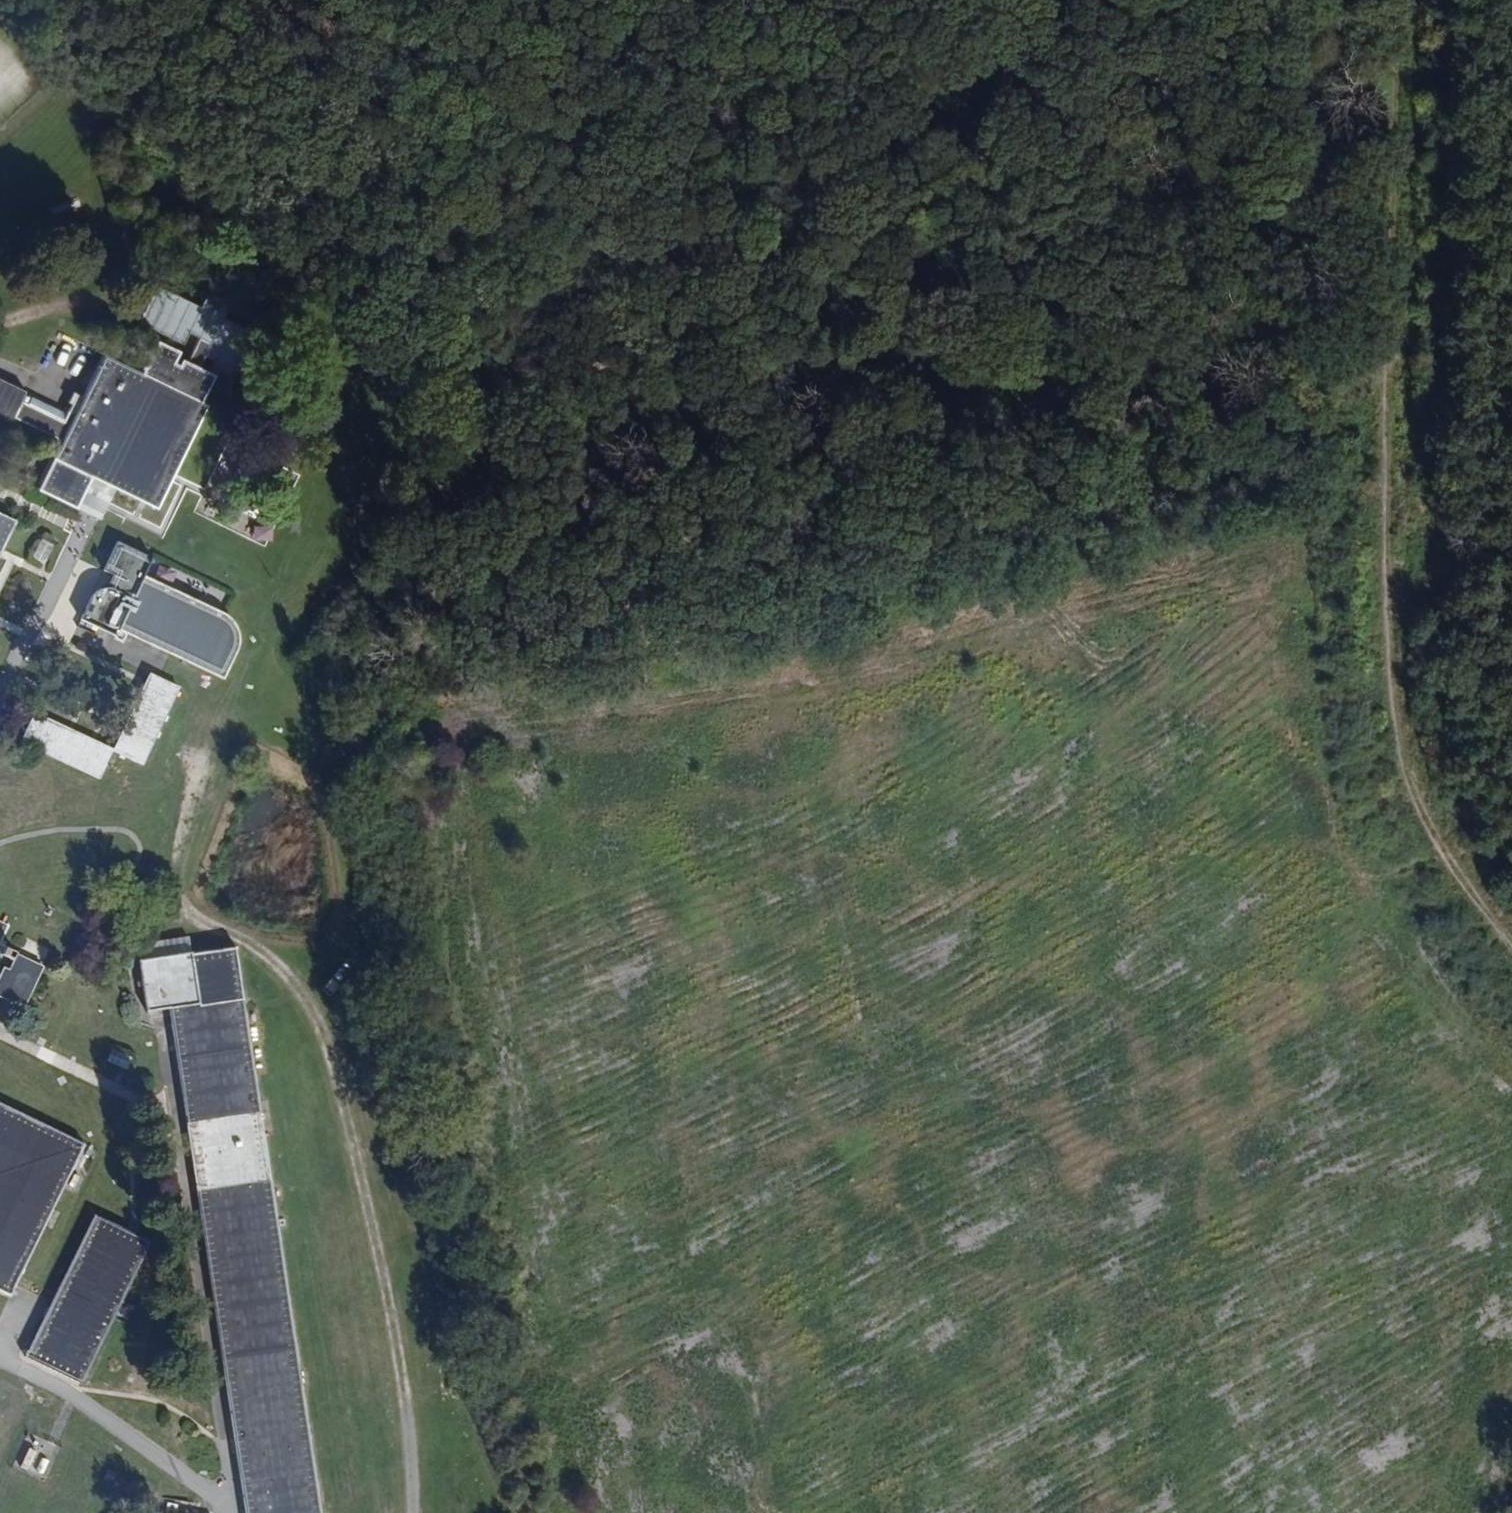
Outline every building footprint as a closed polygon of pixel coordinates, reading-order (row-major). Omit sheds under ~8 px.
[(159,286),(143,323),(197,346),(191,359),(199,362),(202,354),(237,369),(254,330),(223,317),(229,303),(208,294),(203,305),(159,286)] [(61,498),(67,485),(84,494),(94,476),(158,507),(208,404),(204,402),(216,376),(183,360),(180,364),(174,361),(178,352),(156,341),(141,372),(104,354),(83,397),(74,392),(69,402),(71,403),(63,419),(20,398),(24,389),(0,378),(0,409),(13,416),(12,418),(59,441),(38,486),(61,498)] [(67,485),(61,498),(78,506),(84,494),(67,485)] [(16,522),(0,514),(0,555),(16,522)] [(93,593),(81,620),(114,635),(118,629),(222,680),(236,653),(236,638),(232,624),(221,615),(144,576),(153,558),(119,541),(104,569),(121,579),(116,593),(109,589),(100,588),(93,593)] [(151,674),(114,751),(142,765),(179,687),(151,674)] [(35,714),(21,741),(99,778),(112,750),(35,714)] [(9,925),(0,921),(0,944),(9,925)] [(152,952),(193,949),(192,936),(152,939),(152,952)] [(190,952),(138,960),(146,1013),(169,1010),(243,999),(235,947),(191,954),(190,952)] [(0,978),(0,996),(24,1007),(44,967),(18,955),(10,970),(5,968),(0,978)] [(243,999),(169,1010),(242,1512),(316,1512),(243,999)] [(11,1299),(87,1142),(0,1100),(0,1294),(11,1299)] [(95,1214),(25,1356),(82,1384),(151,1241),(95,1214)]
